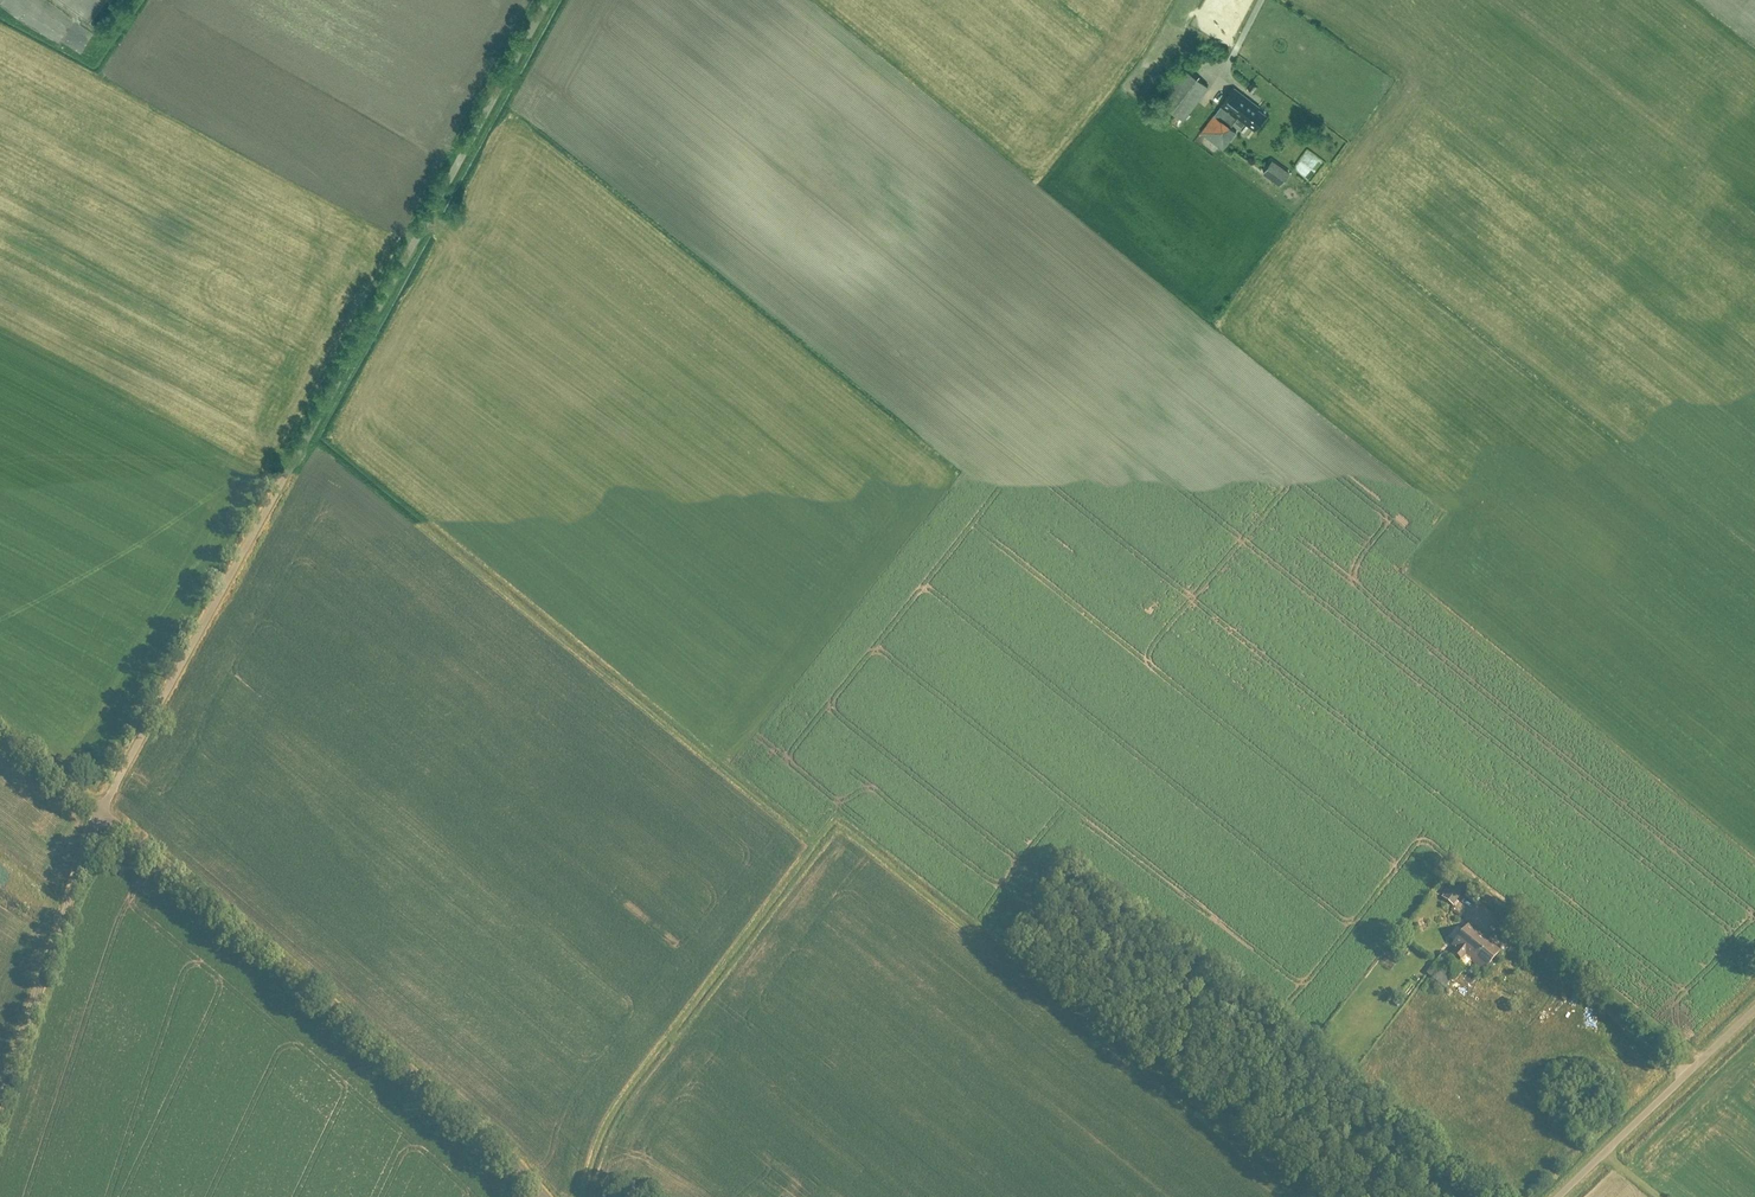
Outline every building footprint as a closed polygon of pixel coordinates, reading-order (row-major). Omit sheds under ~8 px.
[(1184,68),(1158,100),(1175,113),(1183,119),(1208,87),(1184,68)] [(1253,128),(1264,114),(1257,108),(1259,107),(1234,88),(1220,106),(1214,115),(1213,114),(1200,132),(1222,149),(1236,131),(1229,126),(1234,120),(1241,125),(1243,121),(1253,128)] [(1453,906),(1461,895),(1451,888),(1443,899),(1453,906)] [(1482,948),(1488,940),(1469,925),(1452,946),(1457,950),(1453,954),(1461,961),(1465,957),(1470,961),(1471,960),(1471,961),(1477,954),(1473,951),(1476,947),(1478,949),(1480,947),(1480,946),(1482,948)] [(1471,960),(1470,961),(1483,972),(1501,951),(1488,940),(1482,948),(1480,946),(1480,947),(1478,949),(1476,947),(1473,951),(1477,954),(1471,961),(1471,960)] [(1459,972),(1440,956),(1426,974),(1444,989),(1459,972)]
